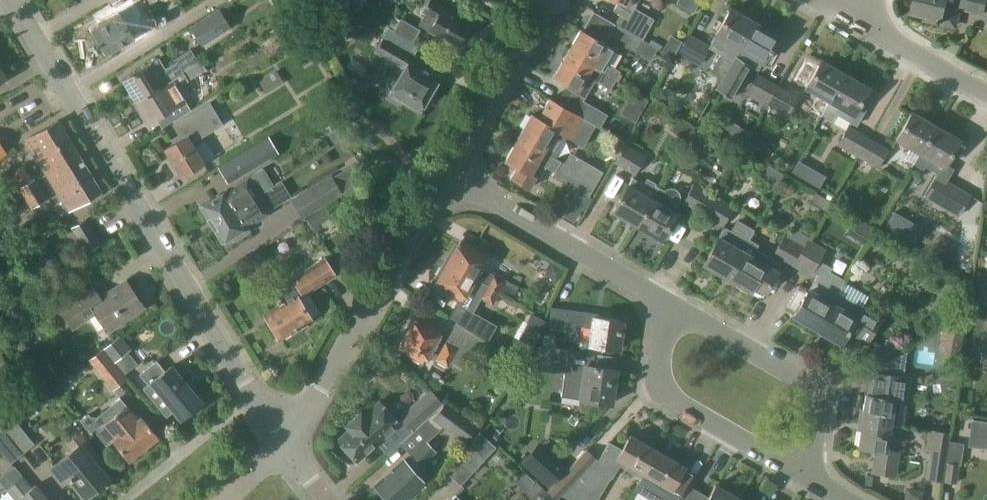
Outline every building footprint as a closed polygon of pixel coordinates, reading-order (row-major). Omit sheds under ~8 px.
[(110,3),(115,12),(91,28),(106,52),(133,35),(128,27),(145,17),(135,0),(114,0),(110,3)] [(345,3),(359,10),(364,0),(346,0),(345,3)] [(425,12),(419,23),(457,46),(458,44),(461,46),(468,35),(465,33),(469,25),(442,8),(443,7),(431,0),(429,0),(423,11),(425,12)] [(614,23),(642,39),(654,18),(635,7),(640,0),(617,0),(618,0),(613,9),(620,13),(614,23)] [(677,2),(693,12),(700,0),(678,0),(677,2)] [(982,12),(983,10),(986,11),(986,0),(915,0),(913,10),(928,14),(927,19),(956,26),(960,7),(982,12)] [(218,8),(186,27),(198,46),(229,27),(218,8)] [(711,42),(709,46),(721,52),(710,71),(722,78),(732,59),(734,55),(735,56),(754,22),(731,8),(716,34),(711,42)] [(394,16),(387,27),(411,41),(418,29),(394,16)] [(722,78),(716,88),(731,97),(749,64),(758,69),(763,61),(778,35),(754,22),(735,56),(734,55),(732,59),(722,78)] [(635,51),(642,39),(614,23),(608,35),(635,51)] [(386,27),(373,51),(403,68),(389,93),(420,110),(425,101),(428,101),(434,90),(433,87),(439,76),(409,59),(417,45),(411,41),(387,27),(386,27)] [(581,29),(567,53),(615,80),(620,70),(608,64),(604,61),(612,47),(581,29)] [(667,54),(675,38),(662,32),(655,48),(667,54)] [(708,45),(687,33),(675,53),(697,65),(708,45)] [(122,80),(135,101),(158,86),(197,62),(189,49),(172,59),(173,61),(163,67),(158,58),(122,80)] [(567,53),(554,76),(568,84),(567,86),(566,87),(586,99),(586,97),(585,97),(595,80),(599,82),(598,83),(611,90),(616,81),(615,80),(567,53)] [(158,86),(135,101),(141,110),(139,111),(145,121),(147,120),(148,122),(165,111),(171,121),(191,109),(177,86),(206,69),(201,60),(197,62),(158,86)] [(821,115),(845,73),(821,60),(806,86),(818,93),(810,108),(821,115)] [(265,94),(282,83),(276,72),(258,83),(265,94)] [(750,94),(745,102),(760,111),(763,105),(766,107),(777,86),(756,73),(745,91),(750,94)] [(845,73),(821,115),(831,120),(835,114),(855,125),(866,107),(859,103),(868,87),(845,73)] [(777,86),(766,107),(783,118),(796,97),(777,86)] [(564,91),(557,103),(597,125),(601,128),(608,116),(564,91)] [(633,91),(621,113),(635,121),(647,100),(633,91)] [(532,115),(519,138),(544,153),(557,130),(585,146),(597,125),(557,103),(550,99),(539,119),(532,115)] [(171,124),(177,134),(170,138),(172,143),(165,147),(182,174),(202,161),(191,143),(223,124),(208,100),(171,124)] [(913,164),(935,125),(911,112),(896,138),(909,145),(902,158),(913,164)] [(36,158),(69,137),(58,120),(25,140),(36,158)] [(935,125),(913,164),(922,168),(923,166),(936,174),(935,176),(945,182),(953,168),(945,163),(959,139),(935,125)] [(741,126),(731,144),(740,149),(750,132),(741,126)] [(846,126),(836,144),(857,156),(868,138),(846,126)] [(47,176),(80,155),(69,137),(36,158),(47,176)] [(532,174),(539,162),(555,171),(560,162),(544,153),(519,138),(506,160),(517,167),(511,178),(531,188),(537,177),(532,174)] [(868,138),(857,156),(877,166),(887,148),(868,138)] [(612,163),(633,174),(644,154),(622,143),(612,163)] [(80,155),(47,176),(58,193),(91,173),(80,155)] [(762,181),(771,176),(761,157),(752,162),(762,181)] [(581,187),(593,166),(582,160),(576,171),(565,164),(559,174),(581,187)] [(22,165),(2,176),(10,189),(29,178),(22,165)] [(593,166),(581,187),(591,192),(603,171),(593,166)] [(227,189),(200,205),(211,223),(263,191),(274,185),(263,167),(253,173),(227,189)] [(69,211),(102,190),(91,173),(58,193),(69,211)] [(968,195),(935,176),(924,194),(958,214),(968,195)] [(46,198),(34,177),(17,187),(30,208),(46,198)] [(331,177),(311,189),(320,205),(340,193),(331,177)] [(659,188),(658,187),(659,186),(656,184),(656,182),(647,177),(643,182),(633,177),(628,184),(629,185),(614,211),(638,225),(659,188)] [(693,182),(681,202),(704,215),(715,195),(693,182)] [(659,188),(638,225),(661,238),(676,212),(672,210),(678,199),(679,197),(679,196),(679,195),(678,194),(678,192),(677,191),(676,190),(675,189),(674,188),(672,187),(670,187),(669,187),(667,187),(664,188),(663,190),(659,188)] [(263,202),(267,199),(263,191),(211,223),(223,241),(231,235),(234,240),(250,230),(248,225),(269,212),(263,202)] [(715,195),(704,215),(722,225),(733,205),(715,195)] [(903,236),(912,221),(893,210),(885,225),(903,236)] [(101,242),(85,216),(68,227),(84,253),(101,242)] [(728,277),(750,239),(749,238),(754,229),(737,218),(730,229),(725,226),(719,237),(720,237),(705,263),(728,277)] [(771,254),(793,266),(804,247),(797,243),(803,234),(791,227),(786,237),(782,235),(771,254)] [(453,252),(447,262),(485,284),(493,271),(495,272),(509,247),(493,239),(485,252),(471,245),(470,246),(460,240),(457,244),(455,245),(452,249),(453,252)] [(750,239),(728,277),(752,290),(753,288),(763,294),(766,290),(767,291),(779,270),(777,270),(782,262),(756,248),(758,243),(750,239)] [(812,278),(815,274),(821,263),(827,253),(807,241),(804,247),(793,266),(812,278)] [(298,288),(303,296),(308,292),(336,274),(325,256),(290,278),(298,288)] [(438,279),(436,283),(446,288),(445,290),(459,298),(455,305),(469,312),(478,296),(492,304),(500,292),(485,284),(447,262),(443,270),(440,271),(437,276),(438,279)] [(797,288),(787,306),(797,312),(795,315),(818,328),(845,283),(830,274),(833,271),(821,263),(815,274),(817,276),(814,282),(807,294),(797,288)] [(485,284),(500,292),(511,298),(518,286),(506,280),(507,279),(493,271),(485,284)] [(972,283),(986,285),(986,272),(973,271),(972,283)] [(99,311),(110,328),(143,305),(127,282),(103,298),(93,284),(58,309),(72,330),(99,311)] [(867,296),(845,283),(818,328),(842,342),(847,334),(867,345),(882,317),(861,305),(867,296)] [(285,302),(266,313),(272,324),(271,327),(275,333),(278,333),(279,336),(310,318),(310,317),(320,311),(308,292),(303,296),(298,288),(282,298),(285,302)] [(448,318),(471,331),(479,318),(469,312),(455,305),(448,318)] [(551,306),(548,326),(563,328),(575,329),(576,324),(591,326),(589,344),(619,348),(623,321),(593,316),(594,312),(578,310),(566,308),(551,306)] [(459,366),(466,353),(476,359),(485,343),(455,325),(446,340),(441,348),(432,344),(441,329),(417,316),(409,331),(404,329),(397,341),(401,344),(400,346),(413,353),(412,355),(422,361),(427,353),(435,358),(434,359),(447,366),(451,361),(459,366)] [(957,365),(962,330),(944,327),(939,362),(957,365)] [(602,354),(553,347),(551,364),(586,369),(584,380),(567,378),(564,397),(581,399),(610,403),(616,367),(600,365),(602,354)] [(101,348),(87,359),(111,389),(125,378),(101,348)] [(866,394),(862,419),(891,424),(903,426),(907,402),(910,379),(897,377),(900,356),(882,366),(886,375),(869,373),(866,394)] [(138,373),(147,384),(142,388),(165,416),(173,408),(181,418),(201,402),(171,366),(165,370),(157,358),(138,373)] [(26,378),(34,391),(55,377),(47,364),(26,378)] [(410,431),(441,402),(428,388),(397,417),(410,431)] [(141,417),(136,421),(118,397),(94,415),(93,413),(89,416),(87,412),(79,418),(90,433),(94,430),(105,446),(112,440),(129,461),(158,437),(141,417)] [(352,428),(340,438),(342,440),(342,444),(346,449),(350,450),(358,458),(383,436),(381,435),(390,426),(389,424),(395,418),(377,398),(361,412),(360,413),(356,413),(350,418),(350,421),(348,423),(352,428)] [(376,483),(386,494),(383,496),(387,499),(400,499),(422,480),(422,481),(430,474),(421,465),(437,451),(427,440),(443,425),(466,442),(479,425),(447,401),(400,443),(409,454),(403,459),(376,483)] [(22,451),(32,443),(6,411),(0,415),(0,425),(22,451)] [(970,418),(966,445),(986,448),(986,421),(970,418)] [(887,448),(891,424),(862,419),(857,445),(874,448),(870,472),(896,476),(900,450),(887,448)] [(9,462),(22,451),(0,425),(0,451),(9,462)] [(925,478),(944,481),(947,461),(946,461),(949,441),(950,432),(928,429),(925,449),(928,450),(925,478)] [(84,496),(108,477),(101,468),(107,463),(81,431),(66,442),(73,450),(51,467),(63,482),(67,479),(69,481),(71,480),(84,496)] [(459,483),(494,446),(477,431),(447,471),(459,483)] [(657,450),(630,434),(621,448),(609,441),(598,459),(587,448),(563,473),(547,491),(555,499),(560,494),(571,499),(595,499),(609,476),(612,478),(619,465),(640,477),(657,450)] [(961,442),(949,441),(946,461),(947,461),(944,481),(956,483),(959,463),(958,463),(960,450),(961,442)] [(553,461),(539,448),(525,463),(549,485),(566,468),(556,458),(553,461)] [(634,489),(648,497),(653,499),(680,499),(686,490),(695,475),(683,468),(684,466),(657,450),(640,477),(634,489)] [(25,477),(9,489),(17,499),(48,499),(36,485),(33,487),(25,477)] [(546,490),(536,481),(525,492),(534,499),(537,499),(546,490)] [(740,498),(716,484),(707,499),(738,499),(740,498)] [(925,488),(906,485),(904,499),(905,499),(923,499),(925,488)] [(684,499),(705,499),(689,491),(684,499)]
